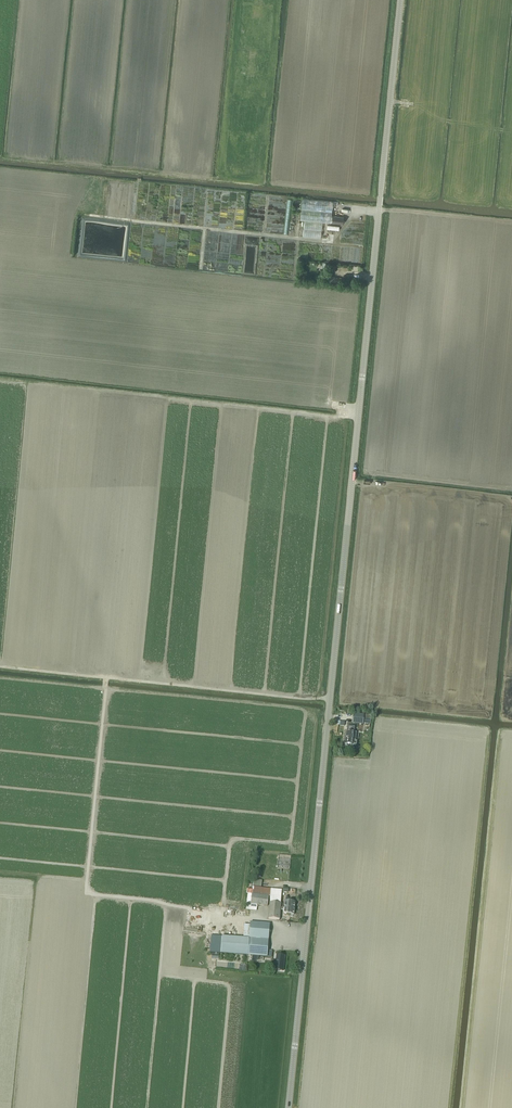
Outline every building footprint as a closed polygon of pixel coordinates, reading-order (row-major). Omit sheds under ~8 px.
[(371,724),(372,715),(364,714),(364,718),(353,717),(353,723),(363,724),(363,723),(371,724)] [(344,747),(352,748),(352,745),(356,745),(356,741),(353,741),(354,732),(346,731),(344,747)] [(277,868),(290,869),(291,856),(278,855),(277,868)] [(270,889),(262,888),(263,881),(254,880),(251,904),(268,906),(268,896),(271,896),(268,919),(279,920),(282,890),(270,889)] [(285,898),(284,907),(295,909),(295,902),(288,901),(288,898),(285,898)] [(220,953),(267,957),(271,957),(272,950),(268,950),(270,924),(250,923),(249,939),(221,937),(220,953)] [(282,971),(284,956),(276,955),(275,970),(282,971)]
